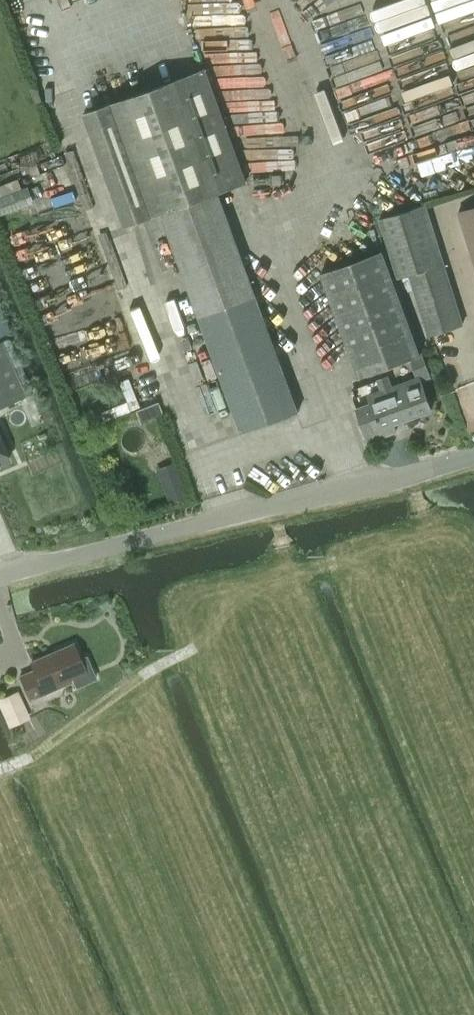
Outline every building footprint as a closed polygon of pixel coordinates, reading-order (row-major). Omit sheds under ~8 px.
[(204,67),(84,111),(127,224),(161,212),(219,191),(246,181),(204,67)] [(0,195),(0,213),(34,201),(29,185),(23,187),(0,195)] [(161,212),(242,432),(298,411),(219,191),(161,212)] [(398,277),(410,273),(429,334),(463,323),(426,203),(380,217),(398,277)] [(459,212),(473,260),(473,207),(459,212)] [(372,253),(325,270),(364,376),(410,359),(422,355),(383,248),(372,253)] [(25,395),(1,341),(0,341),(0,406),(25,395)] [(371,403),(357,408),(361,419),(369,440),(397,430),(394,422),(432,409),(421,380),(430,377),(422,355),(410,359),(417,378),(393,387),(389,374),(377,378),(381,391),(369,395),(371,403)] [(158,400),(135,410),(139,418),(146,414),(149,420),(163,413),(158,400)] [(0,426),(0,454),(16,447),(6,424),(0,426)] [(61,477),(51,455),(28,465),(39,487),(27,492),(37,515),(71,500),(70,497),(61,477)] [(181,477),(162,484),(169,504),(188,496),(181,477)] [(34,670),(20,676),(30,699),(46,692),(44,687),(70,676),(76,689),(96,681),(86,657),(81,659),(74,644),(31,662),(34,670)] [(18,691),(0,699),(0,707),(9,727),(30,718),(18,691)]
